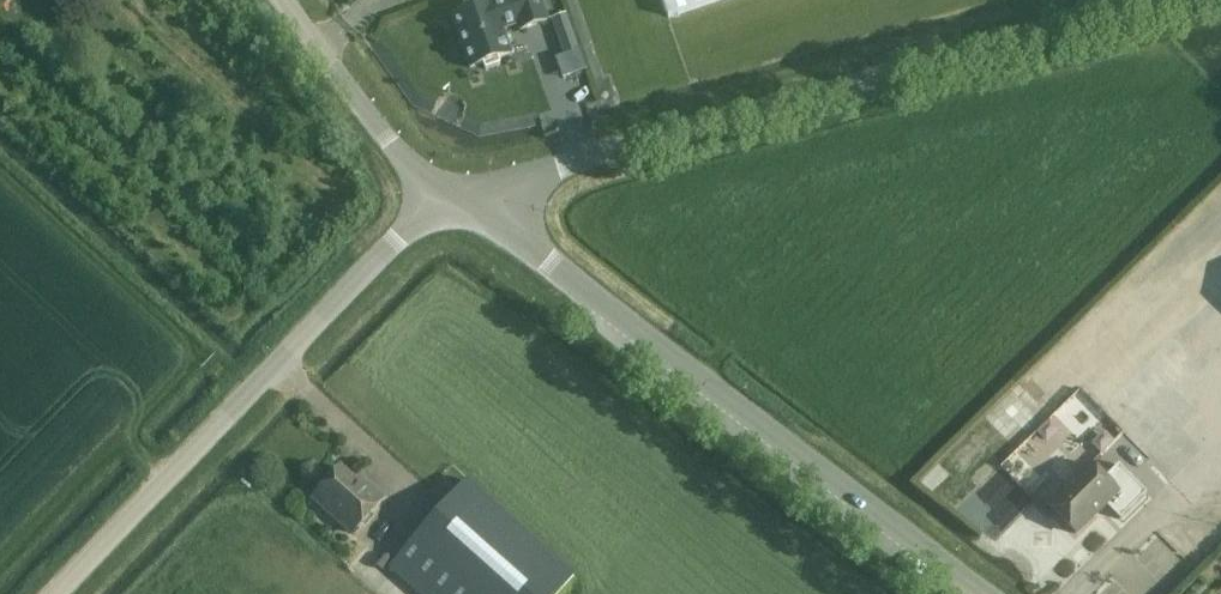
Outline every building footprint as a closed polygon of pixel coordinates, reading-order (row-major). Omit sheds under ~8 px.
[(486,69),(500,64),(498,59),(511,54),(499,18),(514,12),(521,30),(548,21),(541,0),(502,0),(493,3),(493,2),(452,16),(470,68),(484,64),(486,69)] [(668,17),(717,0),(662,0),(668,17)] [(1056,407),(1044,418),(1023,395),(995,420),(1015,443),(1025,435),(1062,477),(1094,448),(1056,407)] [(1050,507),(1078,535),(1107,506),(1121,520),(1146,493),(1118,464),(1105,479),(1092,466),(1050,507)] [(313,499),(352,533),(382,500),(368,487),(365,490),(340,469),(313,499)] [(417,593),(558,593),(575,575),(468,479),(388,568),(417,593)]
